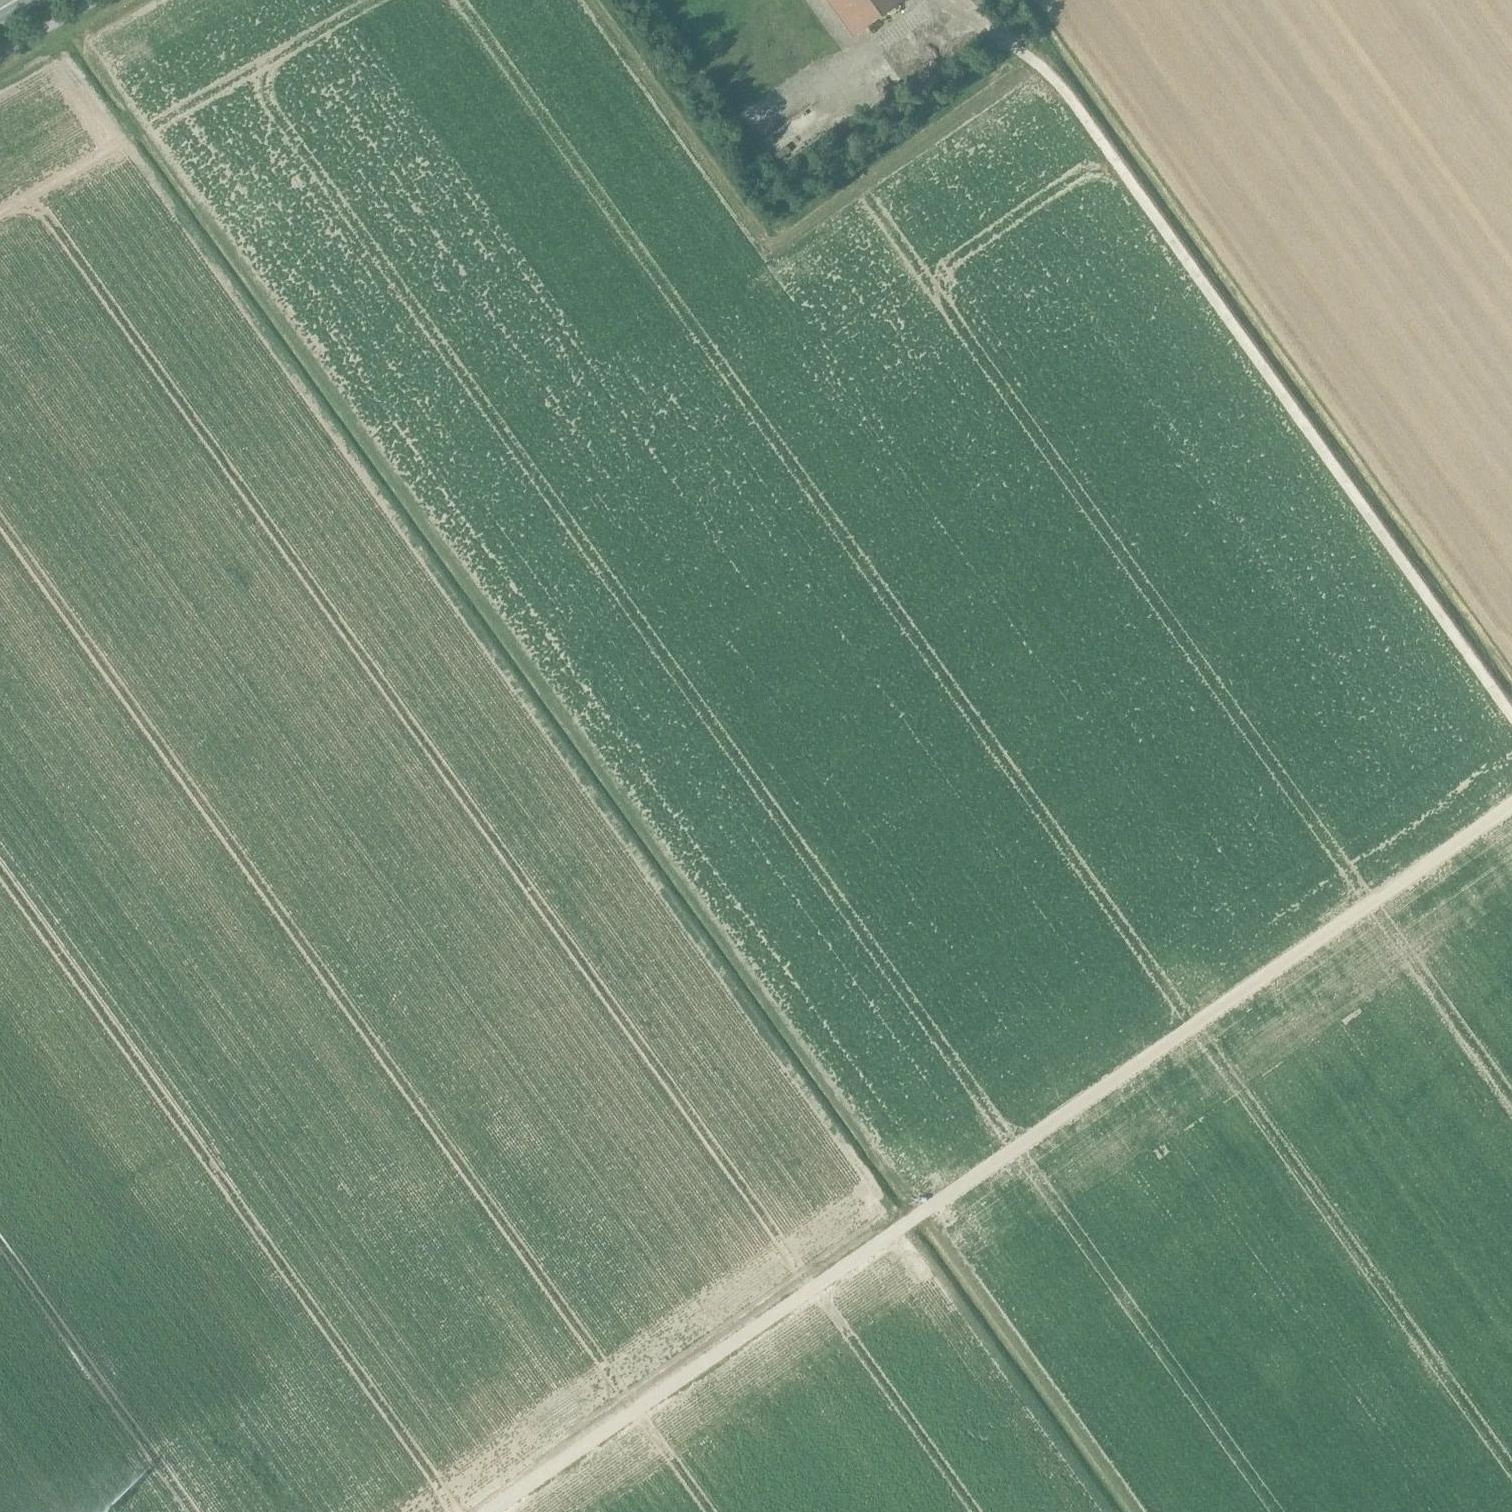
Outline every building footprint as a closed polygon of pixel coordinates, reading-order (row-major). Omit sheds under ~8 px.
[(853,36),(903,0),(828,0),(853,36)]
